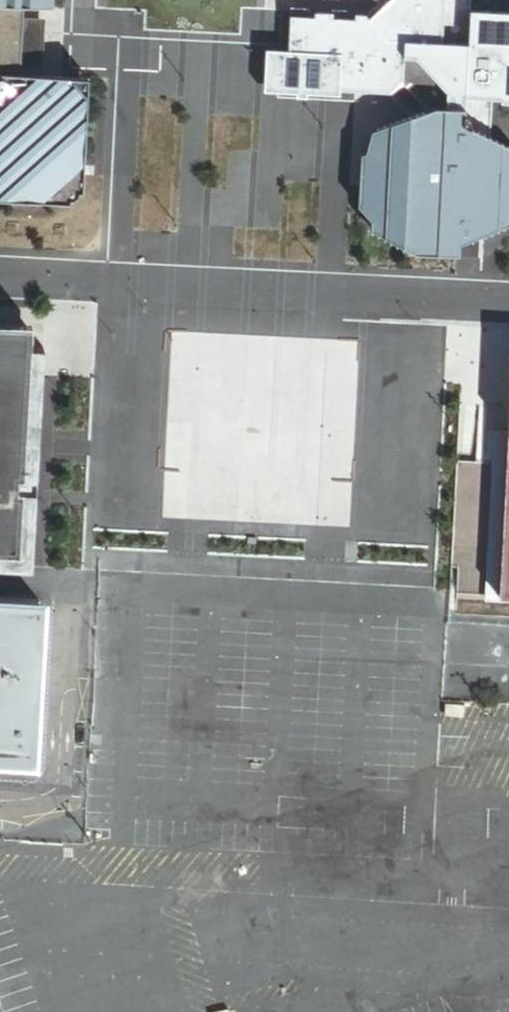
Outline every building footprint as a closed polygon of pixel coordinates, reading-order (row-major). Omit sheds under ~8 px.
[(67,199),(68,194),(71,194),(73,193),(75,190),(75,187),(80,188),(85,76),(13,72),(13,62),(14,17),(15,4),(35,5),(35,0),(0,0),(0,196),(67,199)] [(468,9),(468,0),(381,0),(386,6),(372,19),(366,12),(363,14),(288,10),(285,87),(390,91),(397,99),(411,114),(410,123),(373,130),(361,156),(356,207),(370,230),(415,255),(458,254),(456,246),(508,221),(508,150),(460,123),(464,97),(492,97),(508,98),(508,11),(468,9)] [(366,12),(372,19),(386,6),(381,0),(378,0),(377,1),(366,12)] [(38,17),(14,17),(13,62),(37,62),(37,40),(38,17)] [(31,347),(0,346),(0,368),(30,369),(31,347)] [(30,369),(0,368),(0,567),(26,568),(31,568),(38,445),(25,444),(30,369)] [(38,445),(42,370),(30,369),(25,444),(38,445)] [(57,611),(0,609),(0,765),(48,767),(57,611)] [(464,703),(445,702),(444,715),(463,716),(464,703)]
